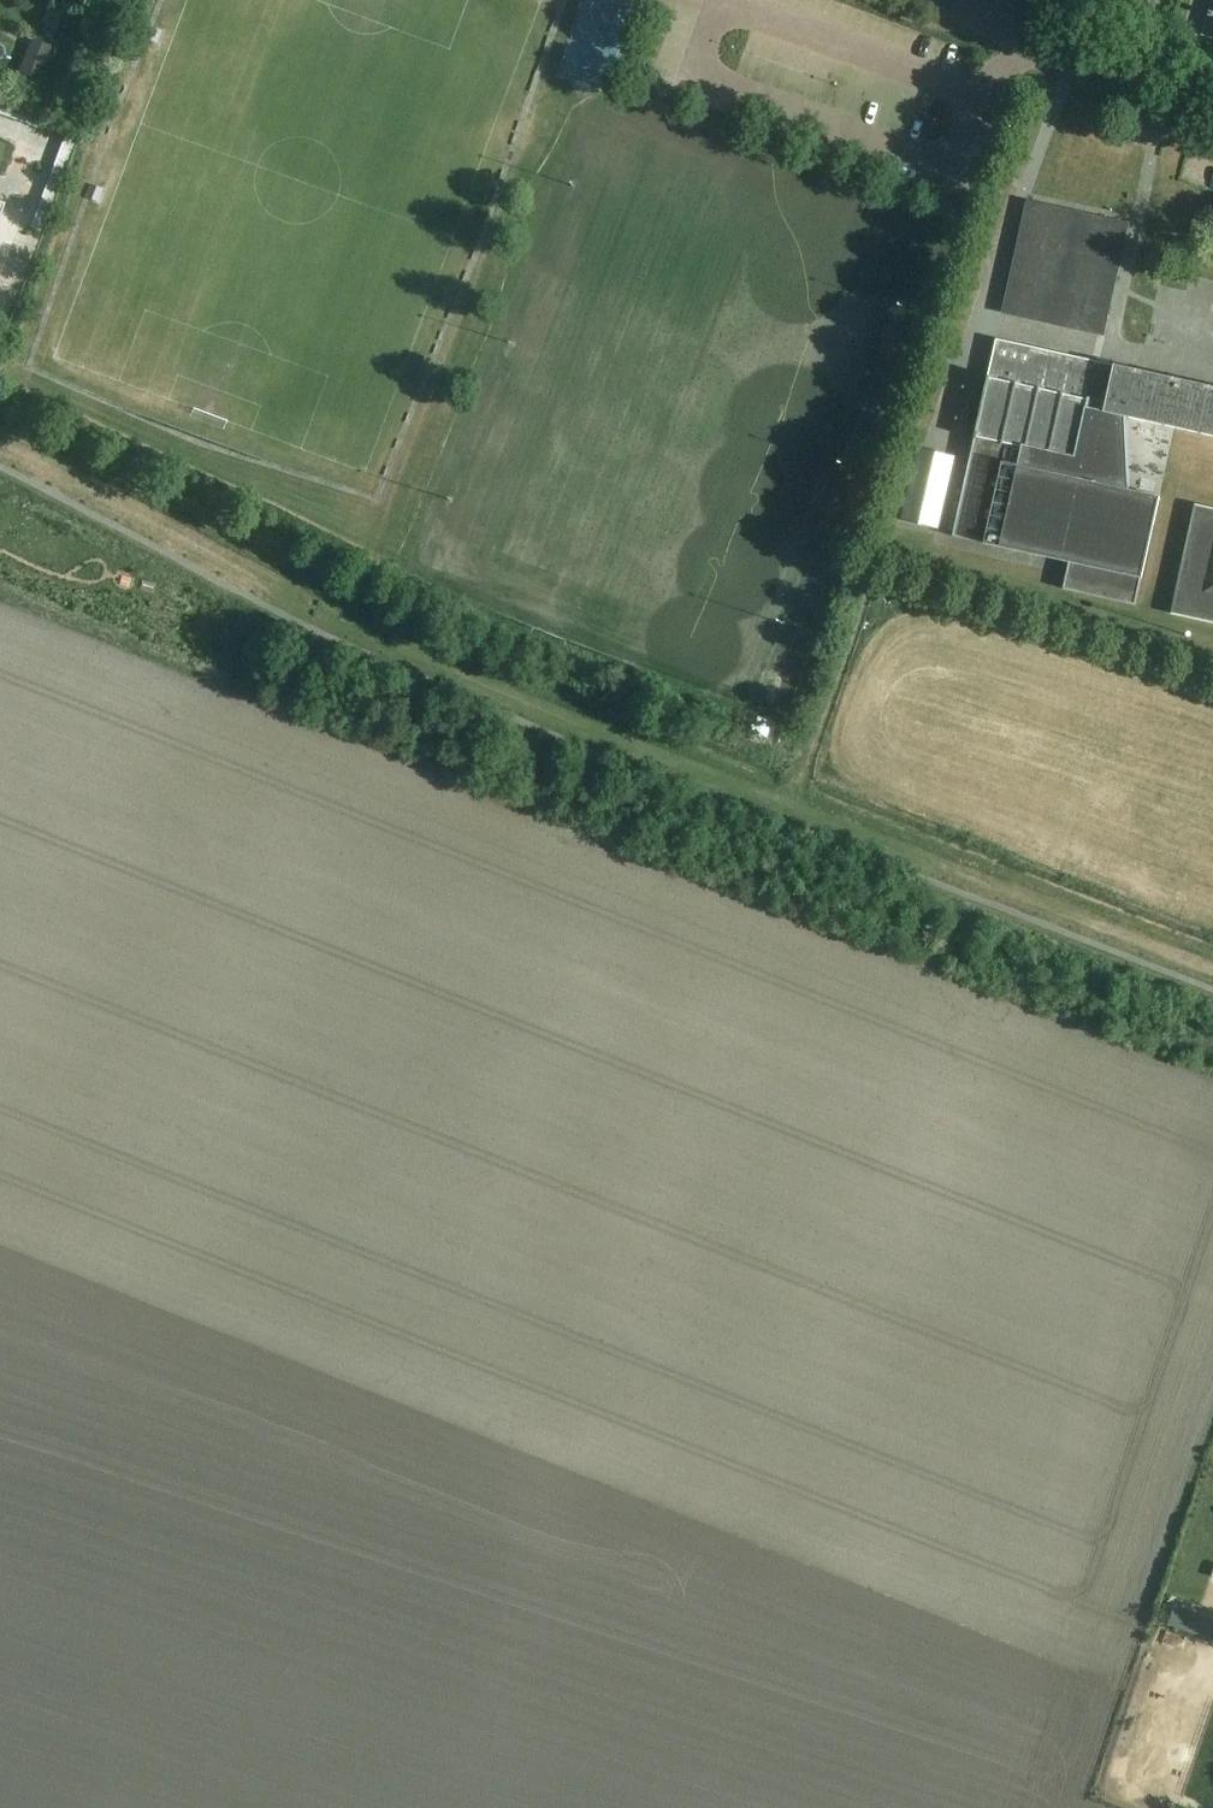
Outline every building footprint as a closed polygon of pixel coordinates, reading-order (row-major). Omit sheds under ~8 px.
[(1210,12),(1209,12),(1207,18),(1208,18),(1203,33),(1199,32),(1199,34),(1212,38),(1212,1),(1210,12)] [(38,81),(51,46),(31,39),(18,73),(38,81)] [(1027,199),(1001,312),(1003,312),(1014,315),(1105,335),(1130,223),(1027,199)] [(1153,281),(1150,300),(1115,296),(1114,310),(1172,317),(1176,284),(1153,281)] [(1066,573),(1063,589),(1097,597),(1136,606),(1148,553),(1158,506),(1160,499),(1159,498),(1173,435),(1174,429),(1212,437),(1212,388),(1115,366),(1115,367),(1099,364),(1099,363),(1008,343),(996,340),(995,343),(974,440),(970,461),(953,537),(990,545),(990,543),(1000,545),(999,547),(1031,554),(1031,552),(1039,554),(1039,556),(1044,557),(1045,555),(1053,557),(1053,559),(1058,560),(1059,558),(1068,560),(1068,562),(1069,562),(1066,573)] [(902,521),(938,530),(955,457),(919,449),(902,521)] [(1196,507),(1194,516),(1185,558),(1172,614),(1212,623),(1212,510),(1196,507)]
